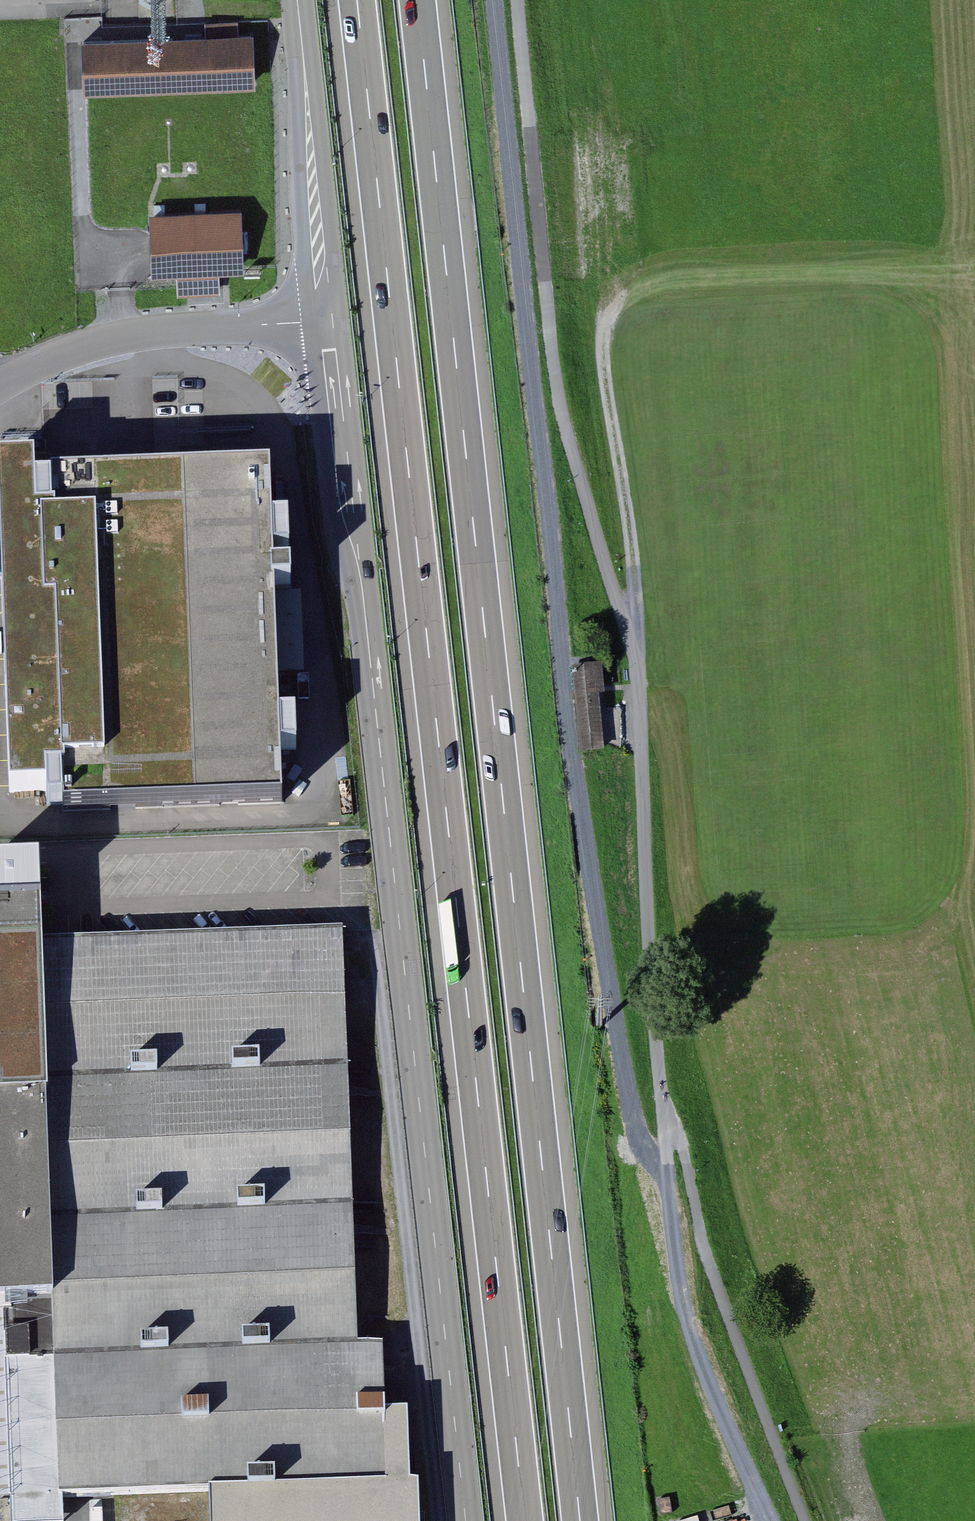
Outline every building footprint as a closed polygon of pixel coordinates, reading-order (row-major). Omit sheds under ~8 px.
[(89,38),(91,92),(264,86),(262,31),(245,32),(245,20),(212,21),(212,33),(89,38)] [(159,274),(184,274),(184,294),(227,293),(227,272),(252,271),(250,208),(157,211),(159,274)] [(51,456),(9,458),(24,783),(73,781),(74,806),(295,796),(279,460),(52,471),(51,456)] [(610,664),(577,667),(584,754),(611,752),(607,696),(613,696),(610,664)] [(422,1483),(418,1410),(392,1411),(389,1345),(370,1346),(349,923),(55,938),(51,859),(0,861),(0,940),(7,1087),(0,1088),(0,1278),(1,1298),(58,1295),(68,1499),(217,1492),(219,1520),(430,1520),(429,1483),(422,1483)]
